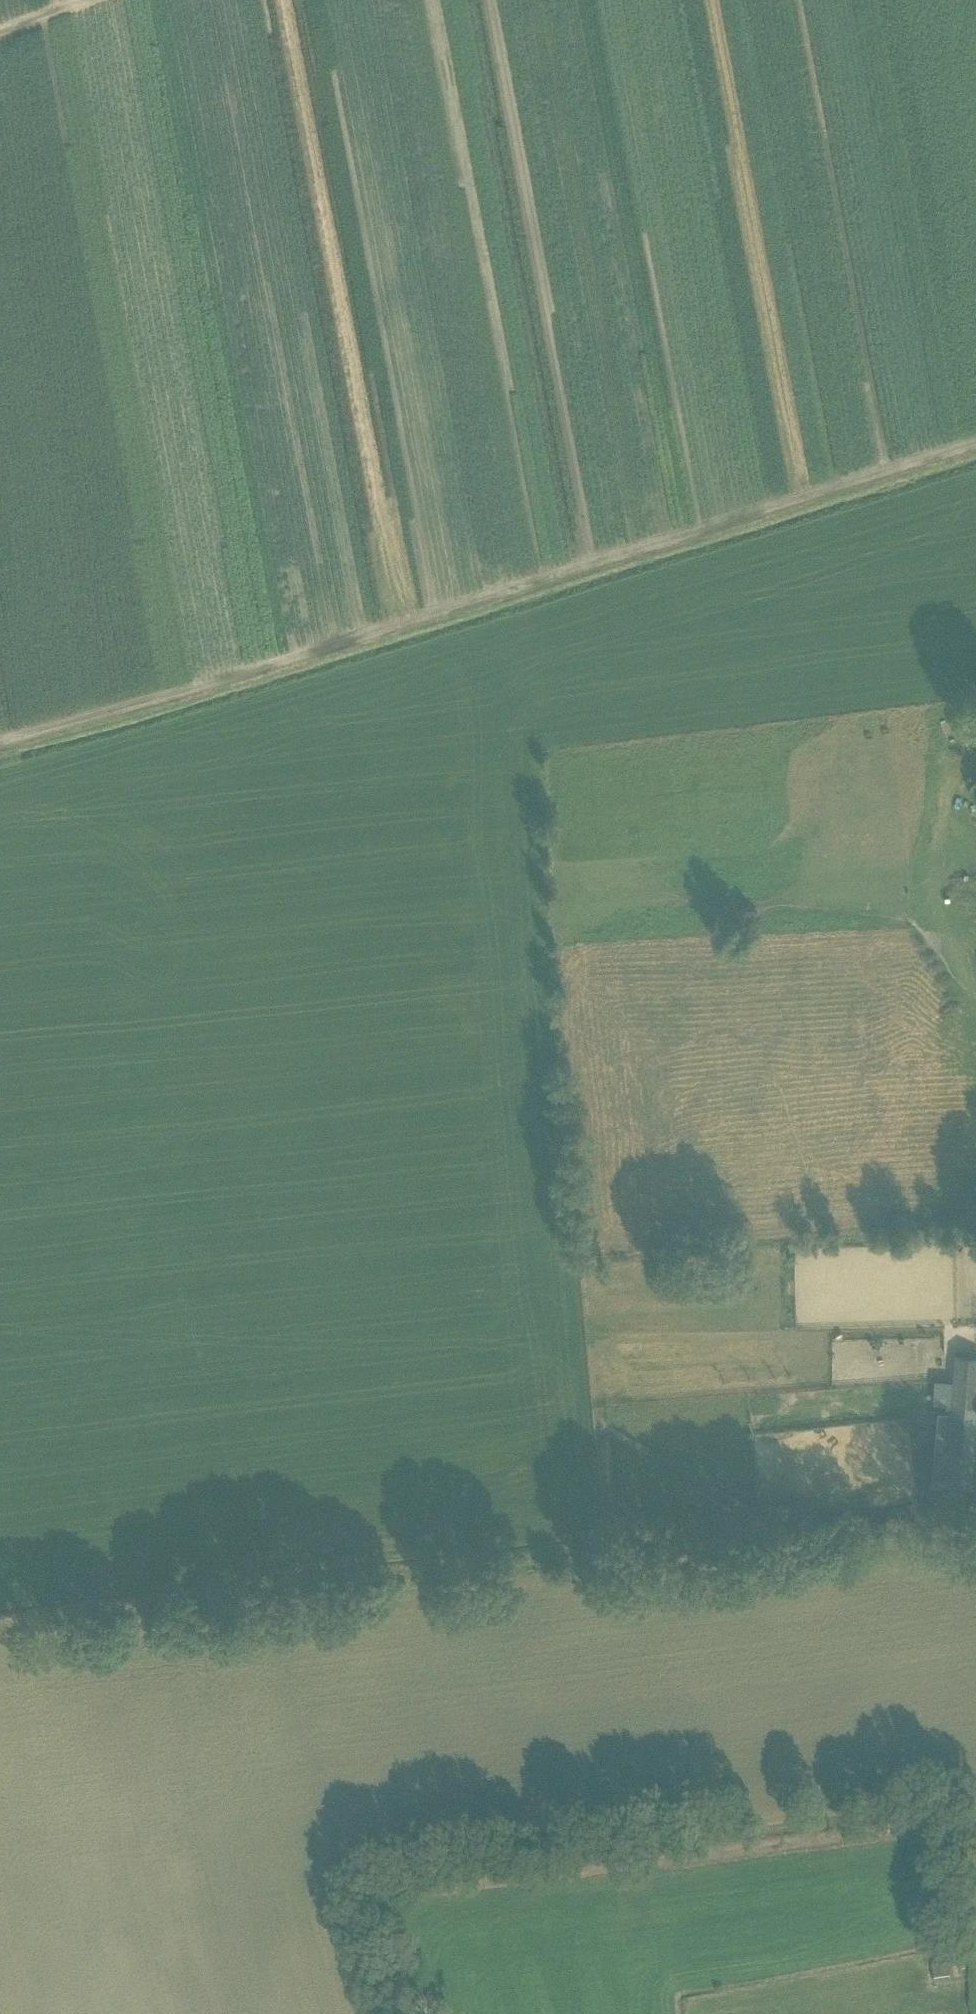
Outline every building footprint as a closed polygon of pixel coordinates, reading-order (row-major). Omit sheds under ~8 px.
[(946,1487),(971,1489),(975,1435),(975,1355),(957,1354),(952,1413),(946,1487)] [(923,1443),(947,1448),(951,1424),(927,1419),(923,1443)]
